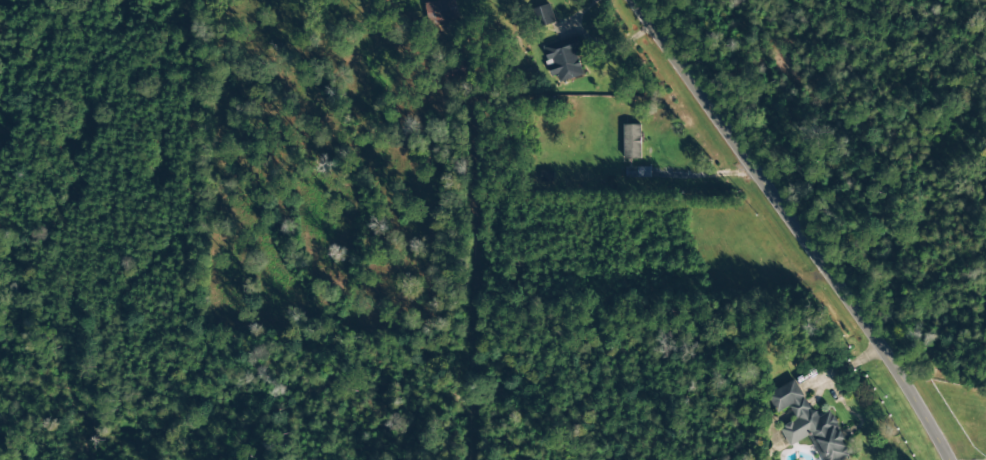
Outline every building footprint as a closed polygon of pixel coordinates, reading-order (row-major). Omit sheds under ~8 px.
[(459,18),(454,0),(443,0),(424,5),(429,26),(459,18)] [(538,29),(556,23),(549,4),(531,11),(538,29)] [(583,76),(576,51),(581,50),(577,37),(542,47),(553,85),(583,76)] [(624,160),(641,159),(640,125),(623,126),(624,160)] [(852,455),(831,411),(815,419),(796,380),(767,394),(776,413),(789,407),(795,420),(779,428),(789,447),(809,437),(821,459),(843,459),(852,455)]
